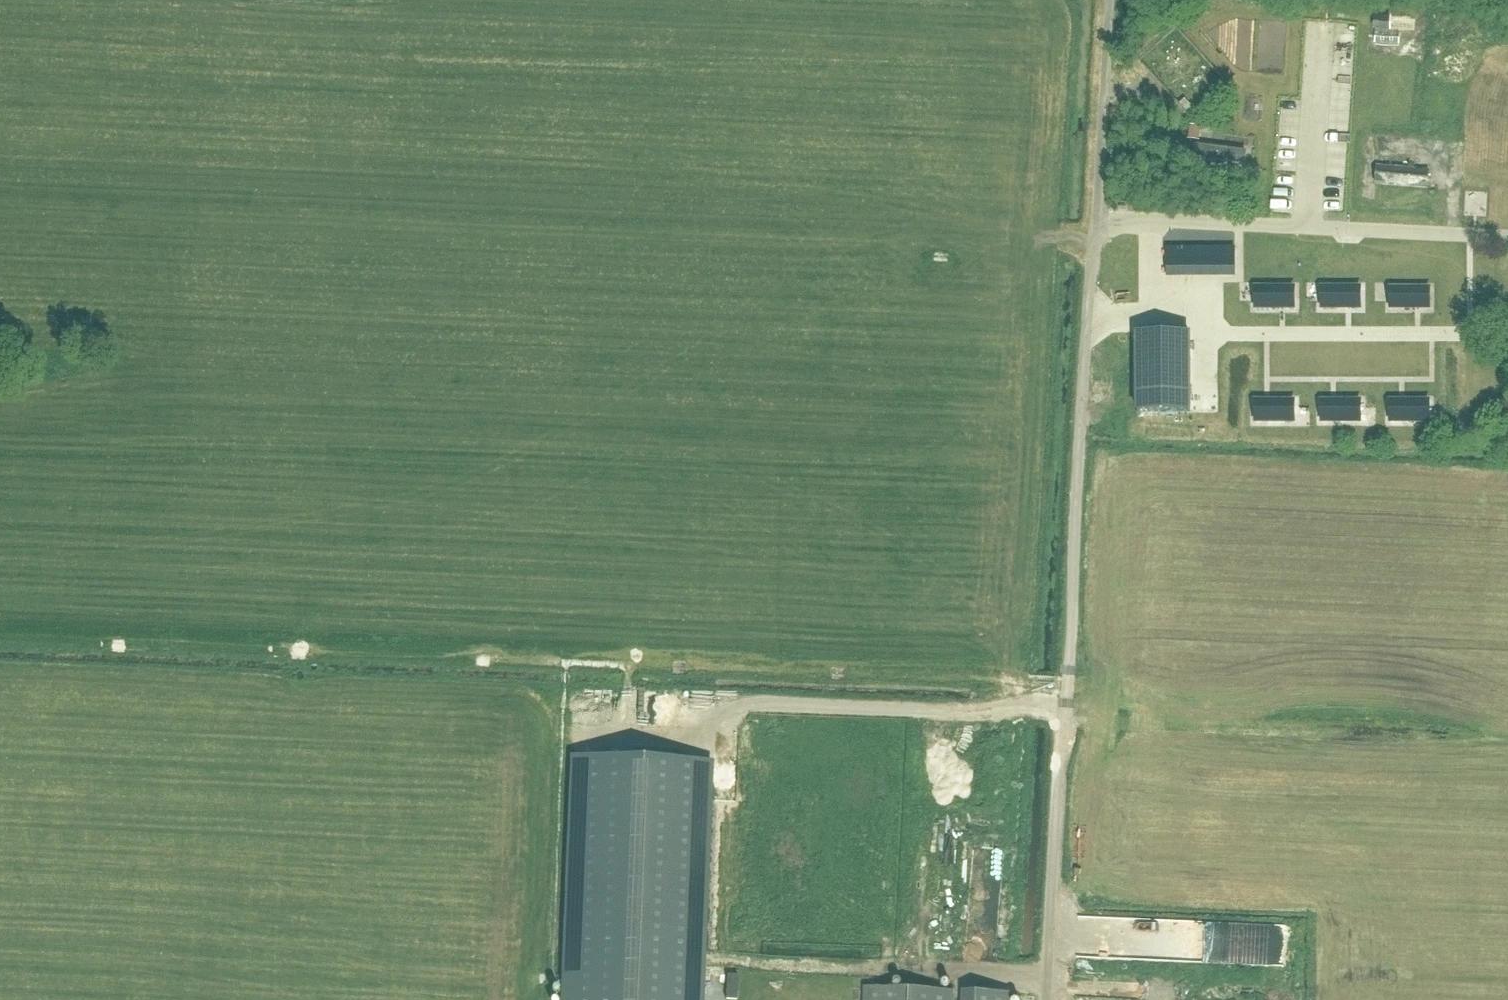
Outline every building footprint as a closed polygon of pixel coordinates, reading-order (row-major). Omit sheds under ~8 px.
[(1186,114),(1193,108),(1185,100),(1180,105),(1186,114)] [(1190,133),(1204,134),(1206,120),(1191,119),(1190,133)] [(1319,187),(1337,185),(1336,173),(1318,175),(1319,187)] [(1466,224),(1507,224),(1507,192),(1466,192),(1466,224)] [(1167,250),(1167,274),(1235,274),(1235,250),(1167,250)] [(1294,288),(1255,288),(1255,309),(1294,309),(1294,288)] [(1360,288),(1321,288),(1321,309),(1360,309),(1360,288)] [(1390,289),(1390,309),(1429,309),(1429,289),(1390,289)] [(1137,414),(1190,414),(1190,332),(1162,332),(1162,326),(1151,327),(1151,332),(1136,333),(1137,414)] [(1294,422),(1294,402),(1255,402),(1255,422),(1294,422)] [(1360,422),(1360,402),(1321,402),(1321,422),(1360,422)] [(1429,402),(1390,402),(1390,422),(1429,422),(1429,402)] [(563,999),(699,999),(709,764),(573,758),(563,999)] [(954,990),(865,987),(865,999),(953,999),(954,990)]
